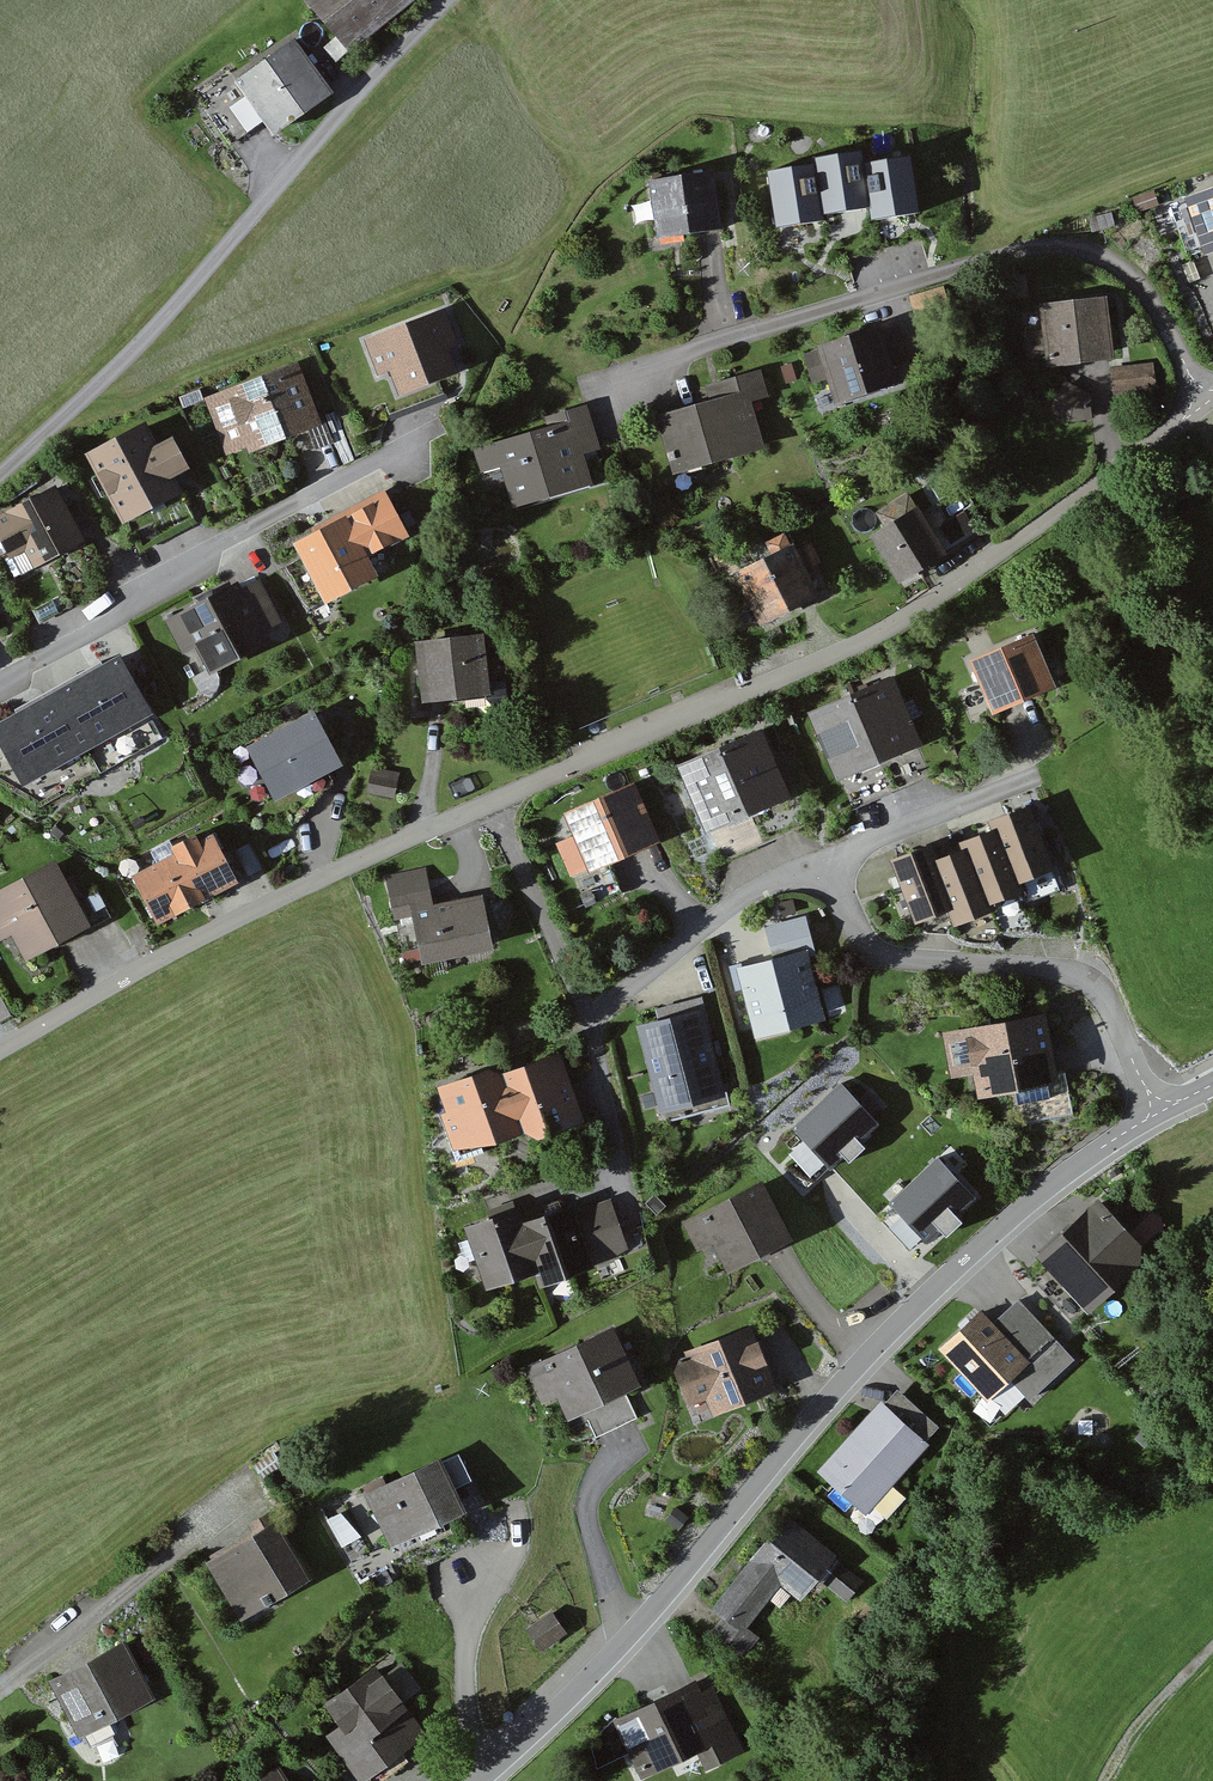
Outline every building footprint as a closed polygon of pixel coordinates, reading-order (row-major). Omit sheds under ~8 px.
[(347,39),(332,51),(345,67),(426,0),(315,0),(347,39)] [(304,40),(244,83),(256,99),(238,112),(256,138),(275,124),(286,140),(345,98),(304,40)] [(817,160),(770,166),(777,216),(829,209),(828,200),(866,195),(868,203),(917,196),(910,147),(860,154),(859,145),(816,151),(817,160)] [(711,168),(650,177),(658,228),(719,218),(711,168)] [(1183,206),(1205,266),(1212,263),(1212,195),(1183,206)] [(1111,286),(1040,296),(1048,360),(1120,351),(1111,286)] [(447,305),(365,337),(380,375),(395,369),(403,390),(461,367),(453,344),(461,341),(447,305)] [(891,325),(809,355),(820,386),(837,380),(846,405),(911,382),(891,325)] [(297,356),(202,392),(225,452),(320,416),(297,356)] [(1161,366),(1116,371),(1120,400),(1165,395),(1161,366)] [(711,405),(666,422),(687,479),(775,447),(760,406),(777,400),(766,372),(707,393),(711,405)] [(1099,396),(1069,387),(1059,419),(1089,429),(1099,396)] [(481,456),(483,461),(489,478),(510,471),(525,513),(606,485),(596,456),(612,451),(595,404),(546,421),(550,431),(481,456)] [(153,425),(95,456),(133,527),(189,497),(183,485),(203,475),(184,440),(166,450),(153,425)] [(403,530),(380,487),(351,503),(354,509),(299,539),(330,594),(376,569),(366,550),(403,530)] [(0,521),(0,535),(14,562),(39,549),(48,566),(91,544),(61,489),(0,521)] [(928,507),(879,537),(910,587),(959,556),(928,507)] [(801,542),(743,574),(774,631),(833,599),(801,542)] [(229,580),(164,615),(184,650),(198,643),(214,672),(270,642),(263,630),(282,620),(259,579),(235,592),(229,580)] [(494,634),(425,643),(432,705),(501,696),(494,634)] [(1066,692),(1041,637),(981,664),(1006,719),(1066,692)] [(118,651),(0,716),(0,733),(23,775),(149,705),(118,651)] [(931,745),(901,680),(817,718),(860,810),(942,773),(931,745)] [(324,711),(255,748),(285,803),(354,766),(324,711)] [(804,825),(763,733),(683,769),(724,861),(804,825)] [(405,773),(376,769),(372,797),(401,801),(405,773)] [(668,845),(643,786),(576,815),(586,839),(566,848),(595,916),(629,902),(614,868),(668,845)] [(933,836),(893,853),(920,917),(952,903),(959,919),(994,905),(991,898),(1026,884),(1022,876),(1058,861),(1031,796),(990,814),(993,822),(962,835),(965,842),(940,852),(933,836)] [(181,858),(144,878),(170,927),(251,884),(225,835),(210,843),(206,834),(177,850),(181,858)] [(0,895),(0,941),(3,947),(21,937),(35,963),(100,927),(63,861),(0,895)] [(503,956),(492,898),(444,908),(439,885),(393,893),(402,941),(425,936),(431,970),(503,956)] [(791,921),(771,928),(780,957),(739,971),(763,1049),(842,1024),(822,962),(827,961),(812,914),(791,921)] [(12,1003),(3,971),(0,971),(0,1006),(12,1003)] [(728,1090),(704,1002),(637,1020),(662,1108),(728,1090)] [(1058,1015),(946,1036),(955,1084),(982,1079),(986,1104),(1072,1088),(1058,1015)] [(507,1068),(446,1091),(455,1115),(451,1117),(466,1155),(536,1129),(540,1140),(590,1121),(566,1058),(511,1079),(507,1068)] [(843,1076),(791,1122),(829,1163),(880,1118),(843,1076)] [(942,1149),(887,1198),(927,1243),(982,1194),(942,1149)] [(770,1179),(690,1223),(706,1251),(722,1242),(741,1277),(805,1243),(770,1179)] [(531,1209),(475,1230),(499,1292),(550,1272),(555,1285),(604,1266),(602,1262),(636,1249),(618,1201),(587,1212),(585,1206),(537,1224),(531,1209)] [(1105,1202),(1045,1261),(1101,1316),(1162,1255),(1154,1247),(1172,1228),(1155,1210),(1134,1231),(1105,1202)] [(986,1315),(946,1355),(998,1406),(1017,1387),(1036,1407),(1083,1361),(1024,1301),(998,1327),(986,1315)] [(623,1326),(531,1371),(551,1412),(568,1403),(578,1425),(654,1388),(623,1326)] [(784,1390),(757,1327),(675,1361),(701,1425),(784,1390)] [(898,1386),(825,1473),(874,1515),(947,1428),(898,1386)] [(452,1458),(374,1493),(403,1548),(479,1513),(452,1458)] [(867,1578),(791,1518),(719,1608),(730,1616),(713,1637),(746,1663),(767,1637),(755,1628),(789,1586),(809,1603),(825,1584),(848,1602),(867,1578)] [(286,1520),(218,1563),(257,1625),(326,1581),(286,1520)] [(557,1611),(534,1629),(550,1649),(573,1631),(557,1611)] [(133,1641),(62,1681),(91,1737),(164,1700),(133,1641)] [(333,1706),(350,1726),(333,1740),(367,1780),(381,1780),(435,1737),(408,1705),(411,1702),(382,1666),(333,1706)] [(621,1723),(650,1780),(700,1756),(709,1775),(752,1754),(731,1712),(719,1717),(702,1683),(621,1723)] [(262,1780),(299,1780),(287,1764),(262,1780)]
